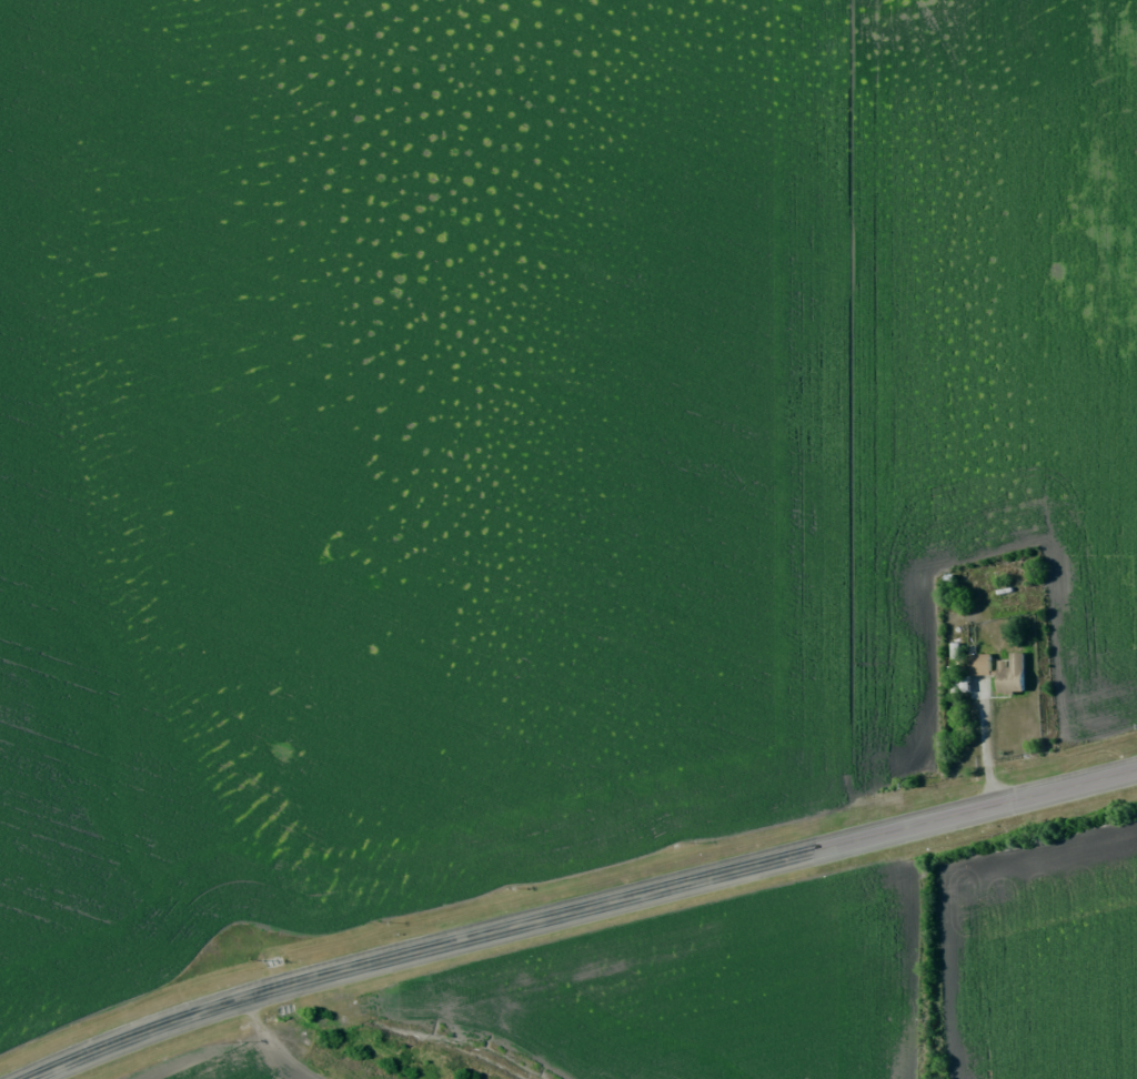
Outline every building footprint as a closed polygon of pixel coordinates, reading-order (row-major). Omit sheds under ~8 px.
[(970,675),(991,675),(991,654),(970,654),(970,675)] [(1025,654),(1012,654),(1012,668),(1000,668),(1000,694),(1025,694),(1025,654)] [(953,693),(969,693),(969,676),(953,676),(953,693)]
